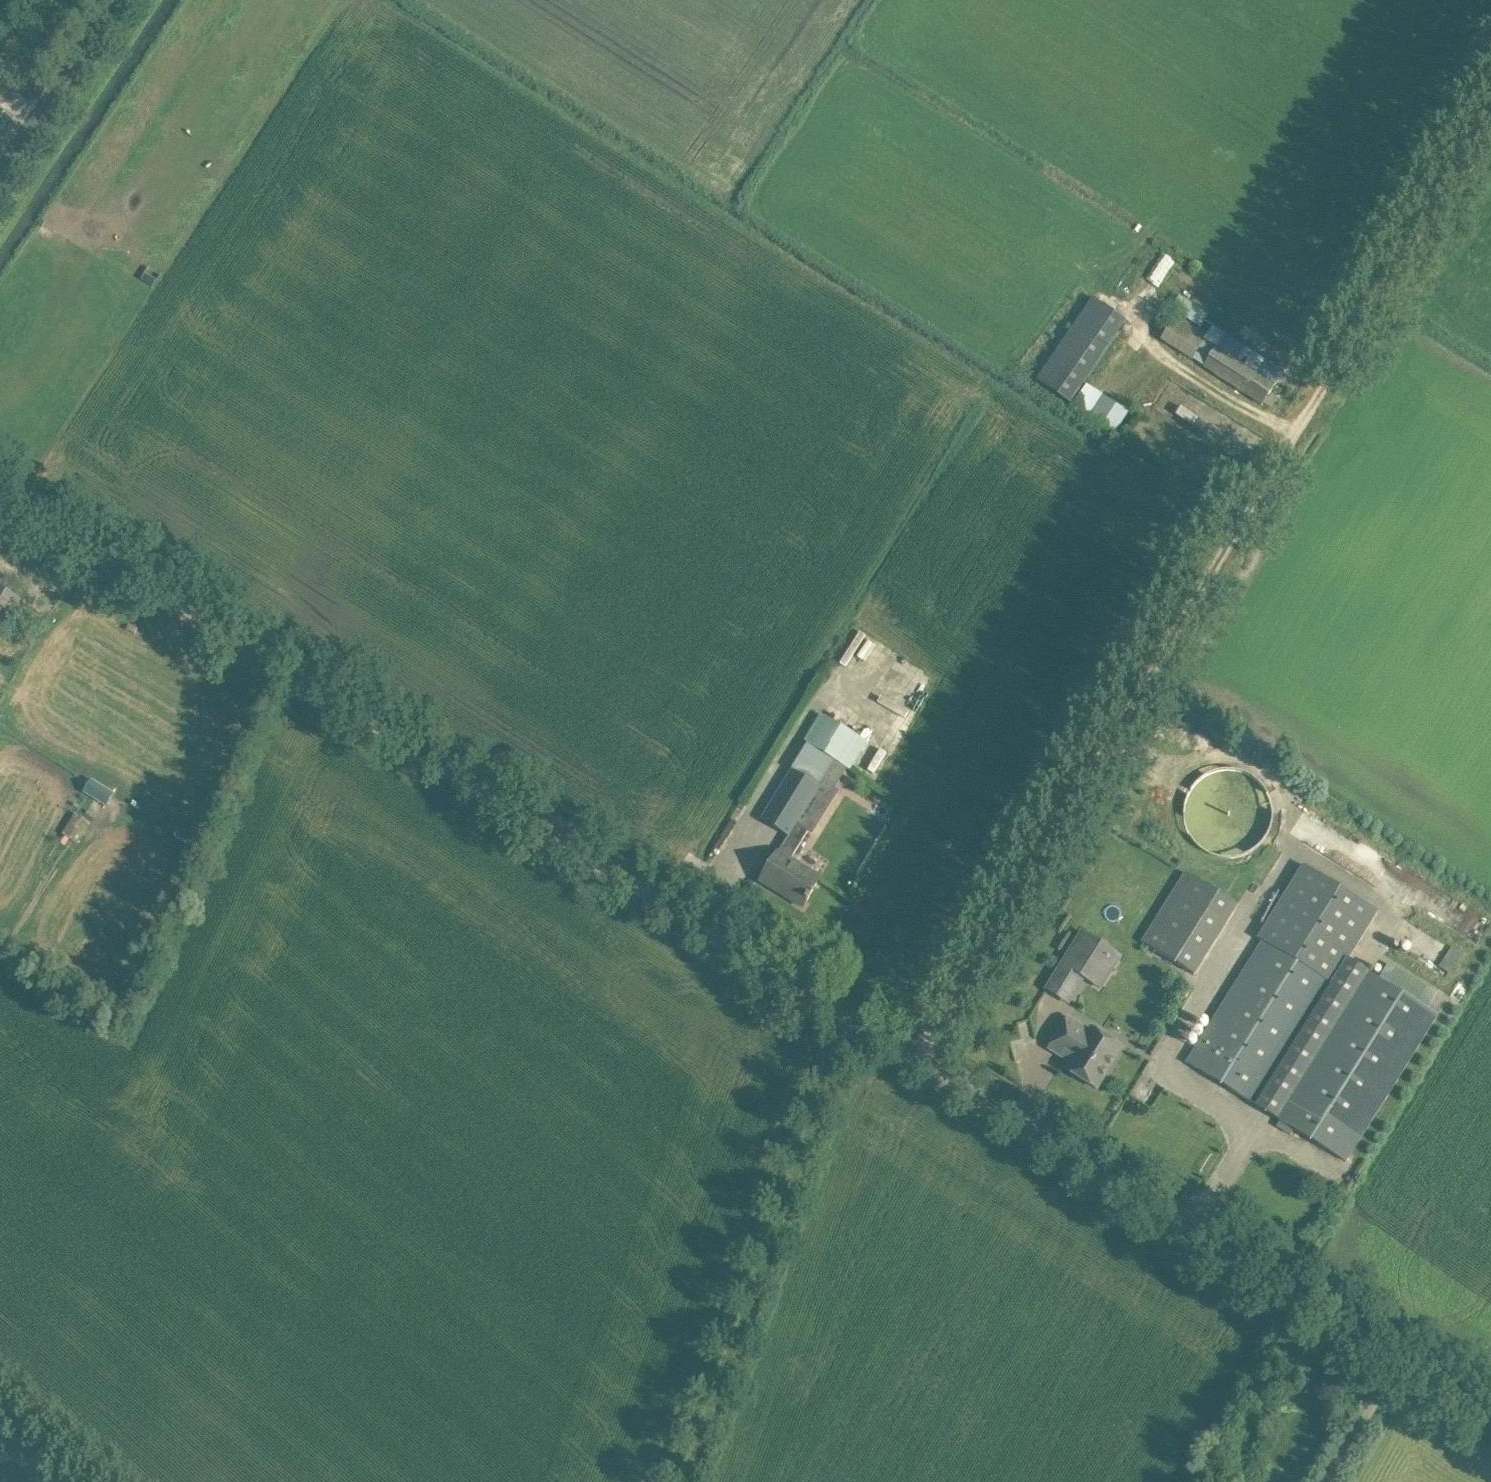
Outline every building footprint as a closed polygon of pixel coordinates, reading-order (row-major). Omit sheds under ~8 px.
[(1069,404),(1126,321),(1094,298),(1037,381),(1069,404)] [(1177,319),(1163,340),(1193,360),(1206,340),(1207,339),(1205,337),(1177,319)] [(1263,405),(1276,385),(1285,372),(1212,325),(1205,337),(1207,339),(1206,340),(1218,348),(1205,368),(1263,405)] [(1128,412),(1085,384),(1072,405),(1114,433),(1128,412)] [(19,600),(1,588),(0,589),(0,629),(19,600)] [(823,781),(836,761),(850,770),(867,742),(825,716),(762,819),(789,835),(761,881),(762,881),(763,879),(790,895),(788,898),(803,907),(821,878),(791,860),(835,788),(823,781)] [(1182,806),(1182,814),(1182,822),(1185,830),(1188,837),(1193,843),(1199,849),(1206,853),(1214,856),(1222,858),(1230,858),(1238,856),(1245,853),(1252,849),(1258,843),(1263,837),(1267,830),(1269,822),(1270,814),(1269,806),(1267,798),(1263,791),(1258,784),(1252,779),(1245,774),(1238,771),(1230,770),(1222,770),(1214,771),(1206,774),(1199,779),(1193,784),(1188,791),(1185,798),(1182,806)] [(93,778),(87,791),(108,801),(114,789),(93,778)] [(1189,1055),(1186,1060),(1188,1061),(1187,1063),(1256,1106),(1276,1118),(1280,1121),(1277,1126),(1291,1134),(1294,1129),(1346,1162),(1437,1014),(1428,1009),(1379,978),(1347,958),(1377,910),(1303,864),(1258,938),(1262,941),(1205,1033),(1195,1048),(1191,1056),(1189,1055)] [(1142,942),(1194,975),(1238,905),(1186,872),(1142,942)] [(1074,946),(1059,970),(1080,983),(1095,959),(1074,946)] [(1090,1032),(1068,1018),(1050,1048),(1071,1061),(1066,1069),(1097,1088),(1122,1047),(1092,1028),(1090,1032)]
